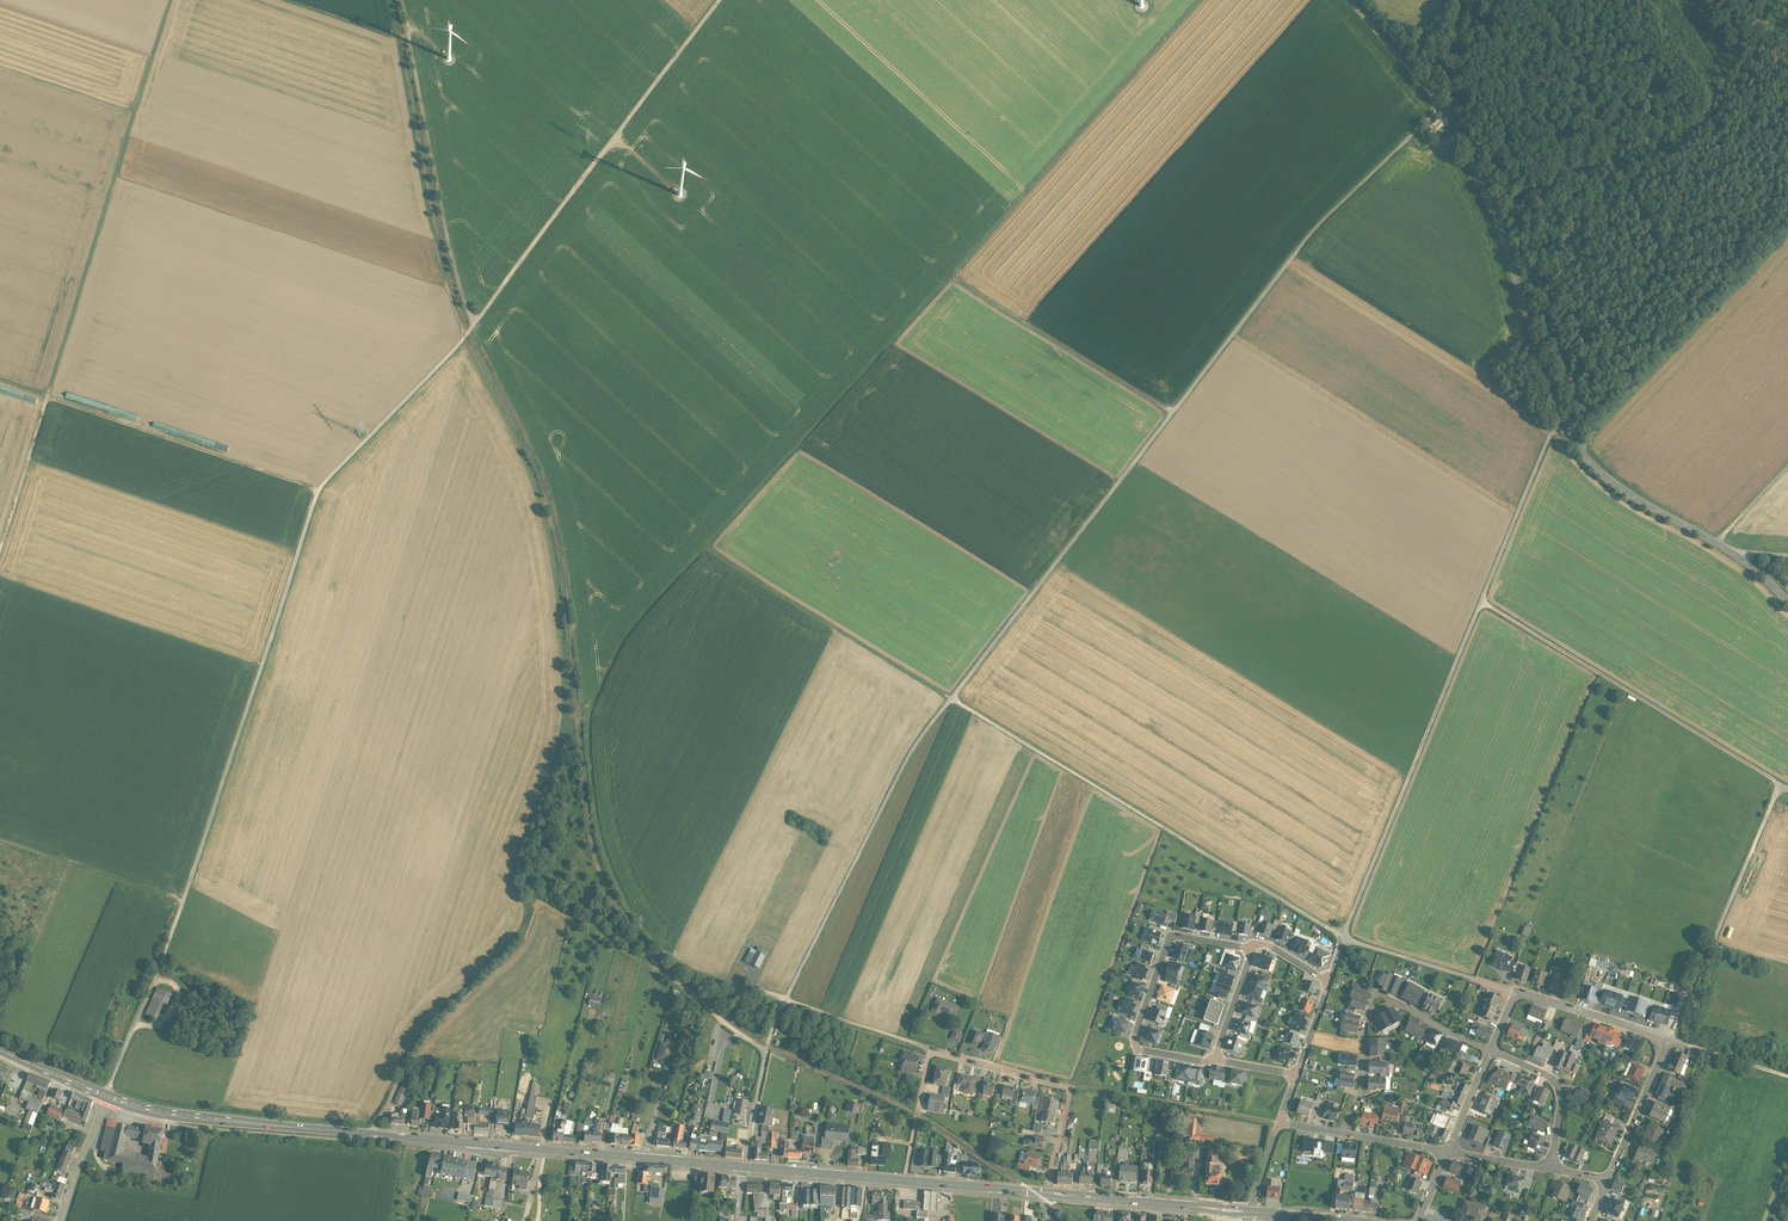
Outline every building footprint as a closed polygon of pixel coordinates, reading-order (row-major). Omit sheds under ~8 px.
[(1425,135),(1429,139),(1434,133),(1431,130),(1425,135)] [(1767,839),(1772,841),(1776,829),(1771,827),(1767,839)] [(53,846),(52,850),(77,858),(78,855),(53,846)] [(1153,922),(1164,925),(1166,919),(1168,915),(1167,915),(1156,911),(1153,922)] [(1168,911),(1167,915),(1168,915),(1166,919),(1176,922),(1177,914),(1168,911)] [(1196,917),(1185,915),(1182,928),(1194,930),(1195,923),(1196,917)] [(1206,921),(1202,920),(1202,924),(1200,932),(1210,933),(1211,927),(1213,926),(1212,924),(1212,922),(1210,921),(1208,919),(1206,921)] [(1232,925),(1222,923),(1220,932),(1220,934),(1231,936),(1231,931),(1233,925),(1232,925)] [(1272,927),(1263,923),(1259,934),(1269,937),(1271,930),(1272,927)] [(1250,926),(1241,924),(1239,934),(1239,935),(1248,937),(1250,926)] [(1160,929),(1150,925),(1148,930),(1149,930),(1159,933),(1160,929)] [(1524,926),(1521,936),(1528,938),(1531,929),(1524,926)] [(1280,929),(1276,940),(1286,944),(1291,930),(1281,927),(1280,929)] [(1159,933),(1149,930),(1147,935),(1146,935),(1144,941),(1152,943),(1152,944),(1156,945),(1157,945),(1159,940),(1159,939),(1161,934),(1159,933)] [(1297,939),(1294,947),(1293,951),(1304,954),(1307,946),(1308,943),(1297,939)] [(1319,946),(1312,941),(1311,944),(1310,947),(1309,951),(1313,954),(1317,948),(1317,949),(1319,946)] [(1150,947),(1142,944),(1140,950),(1142,950),(1148,952),(1150,947)] [(1174,959),(1184,962),(1188,949),(1182,947),(1179,946),(1177,950),(1176,949),(1175,954),(1174,959)] [(750,949),(744,961),(758,968),(766,952),(758,948),(756,952),(750,949)] [(1317,949),(1317,948),(1313,954),(1309,961),(1322,968),(1323,967),(1324,967),(1326,967),(1327,961),(1326,961),(1329,956),(1317,949)] [(1148,952),(1142,950),(1139,959),(1151,964),(1154,955),(1148,952)] [(1267,952),(1266,957),(1273,960),(1273,962),(1275,962),(1277,957),(1267,952)] [(1511,958),(1500,954),(1499,957),(1495,958),(1494,961),(1495,962),(1493,966),(1506,971),(1507,969),(1510,962),(1511,958)] [(1233,957),(1227,955),(1227,956),(1223,967),(1236,971),(1241,959),(1239,956),(1235,956),(1233,955),(1233,957)] [(1260,955),(1256,967),(1269,971),(1273,962),(1273,960),(1266,957),(1260,955)] [(1516,964),(1510,962),(1507,969),(1513,972),(1516,964)] [(1522,964),(1517,962),(1516,964),(1513,972),(1518,974),(1520,966),(1521,967),(1522,964)] [(1173,967),(1169,965),(1166,972),(1167,972),(1166,977),(1167,977),(1176,981),(1180,969),(1173,967)] [(1521,967),(1520,966),(1518,974),(1516,979),(1525,982),(1529,969),(1521,967)] [(1145,970),(1136,967),(1133,975),(1137,976),(1143,979),(1145,979),(1148,971),(1145,970)] [(1558,969),(1552,967),(1549,975),(1549,977),(1552,978),(1552,977),(1556,978),(1557,974),(1557,973),(1558,969)] [(1545,974),(1536,971),(1532,983),(1542,986),(1543,983),(1545,974)] [(1266,981),(1269,983),(1271,977),(1262,973),(1261,977),(1266,979),(1266,981)] [(1226,976),(1221,974),(1218,984),(1230,988),(1234,978),(1226,976)] [(1393,977),(1384,974),(1383,978),(1380,985),(1378,989),(1386,993),(1393,977)] [(1557,974),(1556,978),(1552,977),(1552,978),(1549,988),(1559,991),(1562,982),(1563,976),(1557,974)] [(1249,985),(1263,990),(1266,981),(1266,979),(1261,977),(1253,975),(1249,985)] [(1176,981),(1167,977),(1165,982),(1172,985),(1175,986),(1177,981),(1176,981)] [(1401,981),(1393,977),(1386,993),(1395,996),(1399,985),(1401,981)] [(1408,980),(1402,977),(1401,981),(1399,985),(1404,987),(1406,983),(1408,980)] [(1418,986),(1408,980),(1406,983),(1409,985),(1417,989),(1418,986)] [(1306,981),(1302,991),(1313,995),(1315,988),(1313,987),(1314,983),(1309,982),(1306,981)] [(1361,984),(1353,982),(1350,989),(1353,990),(1358,992),(1361,984)] [(1662,990),(1664,984),(1656,982),(1654,987),(1662,990)] [(1406,983),(1404,987),(1401,992),(1404,994),(1409,985),(1406,983)] [(1138,986),(1132,984),(1129,994),(1139,997),(1143,987),(1138,986)] [(1230,988),(1218,984),(1214,994),(1220,996),(1227,998),(1230,988)] [(1253,998),(1259,1000),(1260,998),(1263,990),(1249,985),(1246,995),(1253,998)] [(1417,989),(1409,985),(1404,994),(1402,998),(1409,1002),(1417,989)] [(1157,1000),(1169,1004),(1174,991),(1170,989),(1162,986),(1157,1000)] [(1429,992),(1418,986),(1417,989),(1424,993),(1427,995),(1429,992)] [(1602,988),(1595,986),(1594,990),(1596,990),(1594,997),(1598,998),(1601,990),(1602,988)] [(1594,990),(1586,987),(1582,1000),(1592,1003),(1594,997),(1596,990),(1594,990)] [(170,995),(158,989),(146,1015),(153,1018),(160,1003),(165,1006),(170,995)] [(1417,989),(1409,1002),(1416,1006),(1418,1002),(1424,993),(1417,989)] [(1358,992),(1353,990),(1351,999),(1366,1004),(1369,996),(1358,992)] [(1614,993),(1605,990),(1605,992),(1602,1000),(1601,1004),(1609,1007),(1614,993)] [(590,1001),(601,1004),(603,992),(597,991),(596,996),(592,995),(590,1001)] [(1424,993),(1418,1002),(1422,1004),(1427,995),(1424,993)] [(1622,996),(1614,993),(1609,1007),(1618,1010),(1619,1005),(1622,997),(1622,996)] [(1499,998),(1489,995),(1487,1000),(1486,999),(1484,1004),(1494,1009),(1499,998)] [(1438,1001),(1430,996),(1423,1010),(1431,1014),(1435,1008),(1439,1001),(1438,1001)] [(1638,1000),(1630,997),(1629,999),(1627,1007),(1626,1011),(1634,1013),(1638,1000)] [(1439,998),(1438,1001),(1439,1001),(1435,1008),(1438,1010),(1443,1000),(1439,998)] [(958,1008),(938,999),(931,1015),(939,1019),(941,1014),(953,1019),(958,1008)] [(1304,999),(1300,1010),(1310,1014),(1314,1002),(1309,1000),(1304,999)] [(1213,1001),(1212,1000),(1204,1020),(1217,1025),(1225,1005),(1223,1004),(1213,1001)] [(1366,1004),(1353,1000),(1351,1006),(1351,1007),(1356,1009),(1364,1011),(1366,1004)] [(1647,1003),(1638,1000),(1634,1013),(1643,1016),(1644,1013),(1646,1005),(1647,1003)] [(1132,1005),(1124,1002),(1124,1003),(1122,1004),(1121,1006),(1122,1007),(1122,1008),(1124,1009),(1123,1013),(1132,1016),(1135,1006),(1132,1005)] [(1254,1015),(1257,1007),(1243,1003),(1239,1013),(1247,1016),(1253,1018),(1254,1015)] [(1156,1011),(1165,1014),(1168,1007),(1158,1004),(1156,1011)] [(1494,1009),(1484,1004),(1481,1011),(1485,1013),(1483,1017),(1492,1021),(1497,1010),(1494,1009)] [(1546,1012),(1532,1006),(1528,1015),(1542,1021),(1546,1012)] [(1663,1009),(1654,1006),(1651,1015),(1650,1020),(1658,1022),(1663,1009)] [(1679,1009),(1672,1007),(1671,1011),(1670,1016),(1677,1018),(1679,1009)] [(1671,1011),(1663,1009),(1658,1022),(1667,1025),(1670,1016),(1671,1011)] [(1149,1021),(1162,1025),(1165,1014),(1156,1011),(1153,1010),(1149,1021)] [(1393,1010),(1384,1014),(1391,1027),(1399,1022),(1396,1015),(1393,1010)] [(1404,1020),(1400,1013),(1396,1015),(1399,1022),(1404,1020)] [(1391,1027),(1384,1014),(1375,1019),(1378,1025),(1382,1032),(1391,1027)] [(1128,1019),(1118,1015),(1117,1020),(1127,1023),(1128,1019)] [(1352,1017),(1346,1015),(1346,1016),(1345,1023),(1358,1026),(1360,1018),(1352,1017)] [(1304,1020),(1295,1017),(1291,1027),(1304,1031),(1307,1021),(1304,1020)] [(1488,1022),(1479,1018),(1477,1023),(1486,1026),(1488,1022)] [(1582,1027),(1565,1019),(1564,1022),(1563,1022),(1563,1024),(1560,1031),(1577,1038),(1582,1027)] [(1117,1020),(1116,1020),(1112,1030),(1126,1035),(1130,1024),(1127,1023),(1117,1020)] [(1419,1024),(1412,1020),(1408,1026),(1406,1032),(1407,1033),(1413,1036),(1419,1024)] [(1248,1033),(1250,1025),(1244,1023),(1237,1021),(1234,1031),(1241,1033),(1247,1036),(1248,1033)] [(1477,1023),(1475,1022),(1473,1027),(1477,1029),(1478,1028),(1483,1030),(1485,1030),(1487,1026),(1486,1026),(1477,1023)] [(1358,1026),(1345,1023),(1343,1030),(1343,1031),(1349,1032),(1356,1034),(1358,1026)] [(1200,1032),(1208,1035),(1211,1027),(1201,1024),(1199,1031),(1200,1032)] [(1427,1028),(1419,1024),(1413,1036),(1418,1039),(1420,1040),(1423,1034),(1427,1028)] [(1382,1032),(1378,1025),(1374,1027),(1378,1034),(1382,1032)] [(1405,1025),(1400,1034),(1405,1037),(1407,1033),(1406,1032),(1408,1026),(1405,1025)] [(1518,1027),(1515,1025),(1514,1027),(1511,1026),(1507,1035),(1524,1042),(1526,1038),(1519,1035),(1521,1030),(1520,1030),(1517,1029),(1518,1027)] [(1605,1029),(1599,1026),(1598,1029),(1595,1027),(1593,1032),(1591,1037),(1599,1040),(1598,1043),(1605,1046),(1605,1045),(1606,1042),(1609,1043),(1611,1042),(1612,1040),(1614,1035),(1611,1034),(1611,1033),(1611,1031),(1609,1031),(1607,1031),(1607,1032),(1604,1031),(1605,1029)] [(1477,1029),(1473,1027),(1472,1030),(1471,1031),(1469,1034),(1475,1037),(1475,1036),(1477,1029)] [(1155,1044),(1159,1033),(1155,1031),(1146,1028),(1142,1039),(1155,1044)] [(1485,1030),(1483,1030),(1478,1028),(1477,1029),(1475,1036),(1489,1042),(1492,1034),(1485,1030)] [(1529,1031),(1521,1028),(1520,1030),(1521,1030),(1519,1035),(1526,1038),(1529,1031)] [(962,1034),(954,1031),(950,1039),(959,1042),(962,1034)] [(981,1035),(973,1032),(968,1044),(977,1047),(979,1043),(978,1042),(981,1035)] [(1195,1045),(1207,1049),(1212,1036),(1208,1035),(1200,1032),(1195,1045)] [(1430,1036),(1427,1042),(1436,1047),(1442,1036),(1433,1032),(1430,1036)] [(1289,1034),(1287,1033),(1284,1043),(1297,1047),(1300,1037),(1298,1037),(1289,1034)] [(998,1037),(990,1034),(986,1043),(983,1050),(992,1053),(996,1045),(998,1038),(998,1037)] [(1420,1040),(1418,1039),(1416,1043),(1421,1046),(1424,1041),(1426,1036),(1423,1034),(1420,1040)] [(1623,1037),(1616,1034),(1615,1036),(1614,1035),(1612,1040),(1614,1041),(1613,1043),(1614,1045),(1619,1047),(1622,1039),(1623,1037)] [(1238,1037),(1237,1042),(1243,1044),(1246,1045),(1248,1040),(1239,1037),(1238,1037)] [(1635,1040),(1628,1037),(1626,1041),(1624,1046),(1624,1047),(1627,1048),(1628,1048),(1636,1052),(1641,1042),(1635,1039),(1635,1040)] [(1578,1038),(1575,1046),(1580,1049),(1583,1043),(1584,1041),(1578,1038)] [(1239,1054),(1243,1044),(1237,1042),(1230,1039),(1227,1050),(1239,1054)] [(1462,1046),(1449,1040),(1446,1047),(1445,1050),(1450,1052),(1458,1055),(1462,1056),(1463,1052),(1460,1051),(1462,1046)] [(1611,1042),(1609,1043),(1606,1042),(1605,1045),(1606,1045),(1605,1047),(1609,1049),(1615,1047),(1614,1045),(1613,1043),(1614,1041),(1612,1040),(1611,1042)] [(1379,1041),(1371,1041),(1370,1049),(1385,1050),(1385,1042),(1379,1041)] [(674,1047),(661,1043),(656,1060),(661,1061),(662,1059),(670,1061),(674,1047)] [(1553,1048),(1543,1043),(1541,1049),(1537,1047),(1536,1050),(1533,1057),(1545,1062),(1548,1057),(1549,1057),(1553,1050),(1554,1048),(1553,1048)] [(1385,1050),(1370,1049),(1370,1057),(1379,1058),(1384,1058),(1385,1050)] [(1289,1053),(1281,1050),(1280,1052),(1277,1061),(1287,1065),(1288,1060),(1293,1062),(1295,1055),(1289,1053)] [(1567,1055),(1560,1052),(1554,1066),(1561,1069),(1562,1067),(1567,1055)] [(1567,1055),(1562,1067),(1569,1070),(1575,1056),(1568,1053),(1567,1055)] [(1686,1058),(1677,1054),(1671,1066),(1681,1070),(1686,1058)] [(913,1056),(905,1055),(904,1063),(918,1066),(919,1058),(913,1056)] [(1477,1058),(1467,1055),(1466,1057),(1462,1056),(1461,1059),(1475,1064),(1477,1058)] [(1353,1057),(1342,1057),(1342,1062),(1343,1064),(1343,1066),(1356,1067),(1356,1058),(1353,1057)] [(1148,1061),(1136,1059),(1134,1072),(1144,1074),(1145,1074),(1146,1073),(1148,1061)] [(1164,1064),(1157,1062),(1155,1076),(1161,1077),(1166,1078),(1167,1071),(1168,1065),(1164,1064)] [(591,1065),(586,1063),(583,1074),(588,1076),(591,1065)] [(918,1066),(904,1063),(902,1071),(910,1073),(916,1074),(918,1066)] [(1469,1068),(1463,1066),(1464,1065),(1463,1065),(1458,1063),(1456,1067),(1457,1068),(1454,1073),(1465,1078),(1469,1068)] [(1177,1070),(1175,1080),(1189,1083),(1191,1067),(1178,1065),(1177,1070)] [(1381,1065),(1369,1065),(1369,1073),(1380,1074),(1386,1074),(1386,1073),(1386,1067),(1386,1066),(1381,1065)] [(1638,1068),(1632,1065),(1627,1078),(1638,1083),(1644,1070),(1638,1068)] [(1681,1070),(1671,1066),(1670,1066),(1668,1071),(1679,1076),(1680,1075),(1682,1071),(1681,1070)] [(1202,1069),(1191,1067),(1189,1083),(1198,1084),(1200,1084),(1201,1079),(1202,1069)] [(949,1071),(937,1068),(934,1084),(943,1086),(946,1086),(949,1071)] [(1224,1070),(1211,1068),(1209,1079),(1222,1082),(1223,1073),(1224,1070)] [(0,1069),(0,1082),(3,1083),(8,1073),(8,1072),(0,1069)] [(1507,1074),(1498,1070),(1497,1073),(1496,1075),(1495,1074),(1491,1079),(1497,1084),(1498,1083),(1501,1084),(1500,1088),(1506,1090),(1509,1083),(1512,1077),(1511,1077),(1507,1075),(1507,1074)] [(407,1071),(394,1104),(401,1106),(414,1074),(407,1071)] [(705,1071),(704,1079),(711,1080),(713,1073),(705,1071)] [(1232,1072),(1231,1075),(1230,1084),(1231,1084),(1242,1086),(1244,1074),(1232,1072)] [(8,1073),(3,1083),(7,1085),(11,1075),(8,1073)] [(1152,1074),(1146,1073),(1145,1074),(1144,1074),(1143,1082),(1150,1083),(1152,1074)] [(1347,1074),(1341,1073),(1341,1074),(1340,1080),(1354,1083),(1353,1083),(1354,1076),(1347,1074)] [(1520,1076),(1516,1074),(1512,1084),(1511,1088),(1514,1089),(1516,1084),(1520,1076)] [(36,1077),(30,1075),(26,1084),(32,1086),(36,1077)] [(1535,1081),(1520,1075),(1520,1076),(1516,1084),(1525,1088),(1523,1093),(1529,1096),(1535,1081)] [(1689,1079),(1680,1075),(1679,1076),(1678,1079),(1688,1084),(1689,1079)] [(976,1079),(960,1076),(958,1085),(959,1086),(964,1087),(963,1093),(973,1095),(976,1079)] [(40,1079),(36,1077),(32,1086),(29,1095),(26,1101),(29,1102),(31,1097),(37,1085),(40,1079)] [(1681,1084),(1666,1077),(1662,1086),(1660,1085),(1656,1095),(1665,1099),(1670,1089),(1673,1090),(1672,1092),(1673,1093),(1674,1091),(1677,1093),(1681,1084)] [(50,1083),(40,1079),(37,1085),(43,1088),(48,1090),(50,1083)] [(1354,1083),(1340,1080),(1340,1081),(1339,1087),(1345,1089),(1352,1090),(1354,1083)] [(1370,1081),(1368,1081),(1368,1091),(1375,1092),(1378,1090),(1385,1090),(1385,1082),(1376,1081),(1370,1081)] [(995,1085),(985,1083),(984,1092),(983,1095),(993,1096),(995,1085)] [(32,1086),(26,1084),(22,1092),(29,1095),(32,1086)] [(1469,1087),(1461,1084),(1459,1089),(1467,1092),(1469,1087)] [(39,1096),(43,1088),(37,1085),(31,1097),(39,1100),(40,1097),(39,1096)] [(1619,1096),(1619,1097),(1626,1100),(1630,1102),(1635,1090),(1624,1085),(1619,1096)] [(946,1086),(943,1086),(942,1095),(949,1096),(950,1088),(946,1088),(946,1086)] [(1015,1089),(1004,1087),(1003,1095),(1013,1097),(1014,1090),(1015,1089)] [(1540,1089),(1536,1087),(1531,1098),(1535,1100),(1540,1089)] [(40,1097),(39,1100),(43,1102),(45,1097),(48,1090),(43,1088),(39,1096),(40,1097)] [(1548,1092),(1540,1088),(1540,1089),(1535,1100),(1534,1101),(1542,1105),(1548,1092)] [(1590,1092),(1581,1088),(1579,1093),(1588,1097),(1590,1092)] [(63,1093),(54,1089),(52,1093),(51,1092),(49,1098),(50,1098),(59,1102),(63,1093)] [(1467,1092),(1459,1089),(1456,1094),(1456,1096),(1464,1100),(1467,1092)] [(1036,1094),(1022,1091),(1022,1092),(1018,1092),(1015,1106),(1019,1107),(1019,1104),(1020,1104),(1020,1102),(1026,1103),(1026,1104),(1034,1106),(1035,1098),(1036,1094)] [(1588,1097),(1579,1093),(1576,1091),(1572,1101),(1584,1106),(1588,1097)] [(29,1095),(22,1092),(20,1100),(22,1101),(23,1100),(26,1101),(29,1095)] [(534,1096),(530,1095),(528,1107),(534,1108),(536,1097),(534,1096)] [(1057,1102),(1046,1100),(1047,1096),(1041,1095),(1039,1105),(1044,1106),(1043,1115),(1053,1117),(1054,1110),(1055,1110),(1057,1102)] [(1619,1096),(1616,1095),(1613,1102),(1623,1106),(1626,1100),(1619,1097),(1619,1096)] [(93,1102),(81,1096),(78,1102),(85,1105),(83,1109),(90,1112),(93,1102)] [(945,1099),(931,1096),(929,1107),(933,1108),(933,1107),(943,1109),(945,1099)] [(1464,1100),(1456,1096),(1454,1101),(1453,1103),(1452,1104),(1456,1105),(1461,1107),(1464,1100)] [(1496,1101),(1483,1096),(1481,1101),(1482,1101),(1479,1109),(1482,1111),(1481,1112),(1490,1116),(1496,1101)] [(40,1108),(41,1105),(43,1102),(39,1100),(31,1097),(29,1102),(28,1103),(40,1108)] [(48,1098),(45,1097),(43,1102),(41,1105),(46,1107),(50,1098),(49,1098),(48,1098)] [(405,1098),(402,1107),(408,1109),(411,1100),(405,1098)] [(747,1102),(737,1100),(734,1115),(741,1116),(743,1107),(746,1107),(747,1102)] [(855,1104),(847,1102),(844,1112),(857,1115),(859,1105),(855,1104)] [(1312,1106),(1305,1104),(1305,1103),(1301,1102),(1297,1113),(1309,1117),(1312,1106)] [(1453,1103),(1450,1102),(1450,1104),(1444,1102),(1442,1102),(1440,1107),(1447,1110),(1452,1112),(1453,1112),(1456,1105),(1452,1104),(1453,1103)] [(32,1128),(40,1108),(28,1103),(24,1113),(29,1115),(25,1125),(32,1128)] [(1670,1109),(1655,1103),(1652,1110),(1667,1116),(1670,1109)] [(1327,1106),(1320,1104),(1318,1108),(1317,1111),(1325,1113),(1327,1106)] [(426,1105),(423,1105),(422,1106),(421,1112),(422,1112),(421,1120),(428,1120),(429,1114),(430,1113),(430,1107),(427,1107),(426,1105)] [(62,1111),(51,1106),(47,1115),(58,1120),(62,1111)] [(473,1107),(466,1106),(464,1117),(468,1117),(467,1125),(473,1126),(474,1126),(475,1112),(472,1112),(473,1107)] [(1338,1110),(1327,1106),(1325,1113),(1323,1118),(1327,1119),(1326,1120),(1331,1121),(1331,1120),(1334,1121),(1338,1110)] [(525,1121),(524,1125),(531,1126),(535,1108),(534,1108),(528,1107),(527,1111),(525,1121)] [(774,1111),(762,1108),(759,1125),(763,1125),(771,1127),(774,1111)] [(81,1115),(67,1109),(65,1113),(63,1117),(69,1120),(79,1124),(80,1121),(83,1116),(81,1115)] [(90,1112),(83,1109),(81,1115),(83,1116),(80,1121),(85,1123),(90,1112)] [(449,1110),(442,1109),(441,1116),(441,1117),(448,1118),(449,1118),(449,1110)] [(1667,1116),(1652,1110),(1649,1117),(1664,1123),(1667,1116)] [(58,1120),(57,1122),(60,1124),(63,1117),(65,1113),(62,1111),(58,1120)] [(1398,1114),(1384,1111),(1382,1120),(1396,1123),(1398,1114)] [(421,1112),(412,1112),(411,1127),(419,1127),(420,1119),(421,1120),(422,1112),(421,1112)] [(462,1115),(458,1114),(458,1113),(456,1112),(456,1114),(454,1131),(463,1131),(463,1125),(461,1124),(462,1115)] [(498,1112),(497,1112),(496,1117),(496,1125),(503,1126),(503,1125),(508,1126),(510,1113),(498,1112)] [(399,1115),(394,1115),(394,1116),(392,1116),(391,1125),(403,1126),(404,1120),(405,1115),(399,1113),(399,1115)] [(1370,1114),(1369,1114),(1369,1116),(1364,1115),(1363,1119),(1362,1119),(1361,1125),(1373,1128),(1374,1124),(1376,1116),(1376,1115),(1370,1114)] [(1614,1118),(1606,1114),(1603,1122),(1605,1123),(1611,1125),(1614,1118)] [(448,1118),(441,1117),(441,1116),(436,1115),(435,1125),(435,1128),(438,1128),(438,1129),(443,1130),(443,1129),(447,1129),(448,1118)] [(1053,1117),(1043,1115),(1041,1122),(1050,1124),(1051,1126),(1053,1127),(1054,1126),(1055,1124),(1053,1122),(1054,1118),(1053,1117)] [(1435,1119),(1433,1125),(1441,1129),(1443,1129),(1448,1119),(1441,1116),(1440,1116),(1437,1115),(1436,1116),(1435,1119)] [(1547,1123),(1532,1116),(1527,1126),(1538,1131),(1543,1133),(1547,1123)] [(69,1120),(63,1117),(60,1124),(58,1128),(64,1131),(69,1120)] [(1432,1118),(1429,1126),(1434,1128),(1431,1134),(1438,1137),(1439,1134),(1436,1133),(1437,1130),(1440,1132),(1441,1129),(1433,1125),(1435,1119),(1432,1118)] [(117,1122),(107,1119),(105,1128),(112,1129),(115,1130),(117,1124),(117,1122)] [(525,1121),(520,1120),(519,1126),(515,1126),(514,1136),(523,1136),(524,1127),(524,1125),(525,1121)] [(592,1122),(585,1120),(584,1123),(584,1125),(583,1126),(589,1128),(593,1129),(594,1126),(592,1125),(592,1122)] [(593,1131),(592,1134),(591,1143),(600,1144),(600,1135),(598,1134),(599,1130),(601,1123),(600,1122),(595,1121),(593,1129),(593,1131)] [(723,1124),(712,1121),(710,1131),(715,1132),(722,1133),(727,1134),(729,1125),(723,1124)] [(561,1132),(554,1131),(553,1134),(552,1134),(552,1137),(553,1137),(553,1142),(562,1143),(562,1137),(565,1128),(566,1124),(561,1123),(560,1128),(562,1128),(561,1132)] [(1611,1125),(1605,1123),(1600,1134),(1598,1133),(1595,1140),(1610,1146),(1614,1137),(1615,1137),(1619,1128),(1611,1125)] [(129,1136),(132,1137),(137,1138),(143,1139),(145,1131),(139,1129),(134,1128),(117,1124),(115,1130),(110,1153),(108,1161),(118,1163),(122,1164),(148,1170),(155,1172),(158,1152),(150,1150),(148,1161),(121,1155),(124,1142),(127,1143),(129,1136)] [(612,1124),(609,1135),(619,1136),(620,1136),(622,1127),(612,1124)] [(839,1126),(828,1124),(826,1138),(830,1139),(830,1140),(831,1140),(841,1141),(841,1142),(847,1143),(848,1138),(849,1129),(839,1128),(839,1126)] [(1041,1126),(1034,1124),(1032,1132),(1034,1133),(1040,1134),(1041,1126)] [(1408,1124),(1405,1124),(1405,1125),(1403,1134),(1414,1136),(1413,1138),(1419,1139),(1421,1126),(1408,1124)] [(531,1126),(524,1125),(524,1127),(523,1136),(539,1138),(540,1127),(531,1126)] [(672,1129),(668,1128),(668,1130),(669,1131),(669,1133),(675,1134),(677,1126),(673,1125),(672,1129)] [(771,1127),(763,1125),(761,1133),(769,1134),(769,1133),(771,1127)] [(1663,1131),(1649,1125),(1647,1130),(1647,1131),(1643,1141),(1649,1144),(1657,1147),(1663,1131)] [(682,1138),(680,1138),(682,1127),(677,1126),(675,1134),(674,1142),(673,1148),(685,1150),(685,1149),(686,1143),(684,1143),(681,1143),(682,1138)] [(1195,1126),(1191,1126),(1190,1140),(1199,1141),(1200,1137),(1194,1136),(1195,1126)] [(1434,1128),(1429,1126),(1426,1133),(1431,1135),(1431,1134),(1434,1128)] [(1487,1131),(1475,1126),(1469,1140),(1481,1145),(1487,1131)] [(696,1128),(693,1127),(691,1135),(690,1142),(688,1150),(697,1151),(698,1141),(694,1141),(696,1128)] [(112,1129),(105,1128),(104,1132),(100,1151),(105,1152),(110,1153),(115,1130),(112,1129)] [(162,1131),(146,1128),(145,1131),(143,1139),(143,1142),(151,1144),(150,1150),(158,1152),(159,1151),(161,1151),(162,1147),(159,1146),(161,1139),(163,1139),(164,1139),(164,1138),(164,1137),(164,1136),(163,1136),(161,1135),(162,1131)] [(570,1130),(565,1128),(562,1137),(562,1143),(574,1144),(575,1138),(568,1137),(570,1130)] [(593,1129),(589,1128),(588,1133),(584,1133),(583,1142),(591,1143),(592,1134),(593,1131),(593,1129)] [(1443,1129),(1441,1129),(1440,1132),(1439,1134),(1438,1137),(1440,1137),(1443,1139),(1446,1140),(1449,1132),(1443,1129)] [(636,1133),(632,1132),(630,1136),(630,1137),(630,1146),(630,1147),(638,1147),(639,1137),(635,1137),(636,1133)] [(669,1141),(662,1141),(662,1133),(657,1133),(656,1147),(668,1148),(669,1141)] [(1504,1134),(1503,1136),(1498,1134),(1495,1141),(1493,1145),(1494,1146),(1504,1150),(1510,1136),(1504,1134)] [(619,1136),(609,1135),(608,1145),(619,1145),(619,1136)] [(620,1136),(619,1136),(619,1145),(630,1146),(630,1137),(620,1136)] [(709,1137),(699,1136),(698,1141),(697,1151),(699,1151),(699,1152),(703,1152),(703,1151),(707,1152),(708,1142),(709,1137)] [(1532,1136),(1529,1142),(1531,1143),(1529,1147),(1539,1151),(1543,1141),(1542,1140),(1532,1136)] [(1043,1139),(1035,1137),(1033,1143),(1032,1148),(1044,1151),(1046,1142),(1043,1141),(1043,1139)] [(826,1138),(822,1138),(821,1149),(829,1150),(831,1140),(830,1140),(830,1139),(826,1138)] [(1215,1139),(1203,1138),(1202,1148),(1206,1149),(1206,1144),(1214,1145),(1215,1139)] [(1495,1141),(1489,1138),(1486,1145),(1493,1148),(1494,1146),(1493,1145),(1495,1141)] [(1100,1141),(1090,1140),(1089,1150),(1099,1151),(1100,1141)] [(1313,1141),(1305,1140),(1303,1153),(1313,1154),(1320,1154),(1320,1152),(1321,1144),(1313,1143),(1313,1141)] [(711,1143),(708,1142),(707,1152),(720,1153),(721,1146),(721,1144),(711,1143)] [(814,1143),(803,1142),(803,1147),(802,1152),(802,1154),(812,1155),(814,1143)] [(764,1154),(761,1154),(761,1149),(761,1143),(756,1143),(754,1160),(760,1161),(760,1160),(768,1161),(768,1155),(764,1154)] [(782,1143),(781,1143),(781,1149),(780,1157),(788,1158),(789,1150),(790,1144),(782,1143)] [(1334,1144),(1325,1143),(1325,1145),(1324,1152),(1324,1153),(1333,1154),(1334,1144)] [(1342,1157),(1354,1159),(1356,1146),(1344,1145),(1342,1157)] [(1585,1152),(1571,1145),(1567,1153),(1566,1156),(1580,1163),(1581,1159),(1585,1152)] [(58,1169),(57,1171),(64,1174),(72,1157),(75,1149),(68,1146),(65,1154),(58,1169)] [(867,1148),(859,1147),(857,1155),(866,1156),(867,1148)] [(1655,1154),(1639,1148),(1634,1161),(1640,1164),(1641,1160),(1650,1164),(1655,1154)] [(1127,1150),(1119,1149),(1118,1158),(1126,1159),(1127,1150)] [(789,1150),(788,1158),(801,1159),(802,1154),(802,1152),(789,1150)] [(930,1152),(922,1151),(921,1154),(920,1165),(920,1167),(928,1168),(930,1151),(930,1150),(930,1152)] [(738,1152),(725,1151),(725,1154),(725,1158),(742,1160),(743,1153),(738,1152)] [(855,1151),(850,1151),(849,1156),(848,1167),(859,1168),(859,1162),(854,1161),(855,1151)] [(938,1152),(930,1151),(928,1168),(928,1167),(936,1168),(938,1157),(938,1152)] [(65,1154),(61,1152),(59,1156),(61,1157),(56,1168),(58,1169),(65,1154)] [(921,1154),(915,1153),(913,1164),(920,1165),(921,1154)] [(951,1155),(945,1154),(944,1162),(944,1168),(943,1172),(955,1173),(956,1167),(950,1166),(951,1155)] [(1029,1166),(1037,1169),(1040,1158),(1028,1154),(1025,1163),(1020,1162),(1018,1168),(1028,1171),(1029,1166)] [(1192,1155),(1183,1154),(1182,1162),(1188,1163),(1191,1163),(1192,1155)] [(1408,1154),(1403,1166),(1407,1168),(1412,1156),(1408,1154)] [(441,1158),(431,1155),(427,1168),(425,1177),(429,1178),(430,1179),(431,1176),(432,1176),(433,1174),(431,1174),(434,1164),(438,1165),(441,1158)] [(1412,1156),(1407,1168),(1415,1171),(1420,1158),(1412,1155),(1412,1156)] [(441,1174),(448,1176),(452,1160),(445,1158),(443,1166),(441,1174)] [(1420,1158),(1415,1171),(1422,1174),(1427,1162),(1420,1158)] [(448,1176),(456,1178),(459,1161),(452,1160),(448,1176)] [(1215,1161),(1208,1160),(1206,1185),(1214,1186),(1220,1187),(1220,1186),(1221,1174),(1215,1173),(1216,1166),(1215,1166),(1215,1161)] [(467,1163),(459,1161),(456,1178),(463,1179),(467,1163)] [(1427,1162),(1422,1174),(1426,1176),(1431,1164),(1427,1162)] [(1457,1164),(1453,1162),(1449,1171),(1459,1175),(1462,1169),(1463,1166),(1462,1166),(1460,1165),(1457,1164)] [(477,1165),(467,1163),(463,1179),(473,1182),(477,1165)] [(490,1167),(485,1167),(484,1173),(484,1177),(491,1178),(497,1179),(499,1169),(494,1168),(494,1165),(494,1164),(491,1163),(491,1164),(490,1167)] [(576,1164),(570,1163),(569,1172),(582,1173),(582,1170),(575,1170),(576,1164)] [(966,1164),(965,1163),(964,1167),(964,1175),(968,1175),(969,1175),(972,1175),(972,1176),(972,1175),(974,1176),(977,1176),(978,1173),(978,1174),(980,1172),(980,1170),(979,1169),(976,1169),(976,1164),(966,1164)] [(154,1179),(155,1172),(148,1170),(122,1164),(120,1175),(153,1182),(154,1179)] [(588,1165),(576,1164),(575,1170),(582,1170),(582,1173),(587,1174),(588,1165)] [(1152,1173),(1148,1173),(1149,1164),(1145,1164),(1143,1183),(1151,1184),(1152,1173)] [(595,1165),(588,1165),(587,1174),(587,1177),(585,1177),(585,1179),(587,1179),(588,1179),(591,1179),(591,1176),(593,1176),(593,1175),(593,1174),(594,1174),(595,1174),(595,1173),(595,1165)] [(611,1167),(603,1166),(602,1175),(602,1176),(601,1183),(602,1183),(609,1183),(610,1174),(615,1174),(615,1168),(611,1168),(611,1167)] [(667,1168),(646,1167),(645,1173),(648,1173),(650,1174),(666,1175),(667,1168)] [(1137,1169),(1121,1167),(1119,1182),(1126,1182),(1126,1181),(1136,1182),(1137,1169)] [(625,1169),(615,1168),(615,1174),(618,1174),(618,1179),(615,1179),(614,1189),(618,1189),(618,1184),(624,1185),(625,1169)] [(1066,1168),(1063,1168),(1063,1174),(1058,1174),(1058,1178),(1057,1178),(1056,1180),(1058,1180),(1057,1185),(1065,1186),(1066,1168)] [(1073,1175),(1069,1175),(1069,1169),(1066,1168),(1065,1186),(1072,1186),(1073,1175)] [(1083,1175),(1080,1174),(1079,1185),(1086,1185),(1087,1168),(1084,1168),(1083,1175)] [(1094,1169),(1087,1168),(1086,1185),(1093,1186),(1094,1169)] [(507,1170),(499,1169),(497,1179),(497,1181),(502,1181),(502,1179),(506,1180),(507,1170)] [(1188,1170),(1175,1169),(1174,1178),(1192,1180),(1192,1177),(1193,1176),(1193,1174),(1192,1174),(1192,1170),(1188,1170)] [(528,1173),(514,1171),(512,1186),(519,1187),(519,1189),(526,1190),(528,1173)] [(168,1174),(155,1172),(154,1179),(167,1181),(168,1174)] [(645,1173),(638,1172),(637,1180),(637,1184),(646,1185),(647,1184),(648,1175),(648,1173),(645,1173)] [(706,1175),(705,1176),(701,1176),(699,1193),(712,1194),(713,1177),(709,1177),(709,1176),(708,1175),(706,1175)] [(1343,1181),(1338,1181),(1337,1189),(1337,1191),(1343,1192),(1343,1190),(1353,1191),(1353,1184),(1352,1184),(1353,1176),(1344,1175),(1343,1181)] [(1524,1181),(1511,1175),(1507,1185),(1514,1188),(1512,1191),(1519,1194),(1522,1187),(1524,1181)] [(1102,1177),(1101,1177),(1101,1186),(1110,1187),(1111,1178),(1106,1177),(1102,1177)] [(497,1179),(491,1178),(489,1190),(495,1191),(497,1181),(497,1179)] [(735,1179),(721,1178),(720,1182),(720,1188),(734,1189),(735,1179)] [(1524,1181),(1522,1187),(1529,1190),(1532,1181),(1526,1178),(1524,1181)] [(1420,1182),(1410,1179),(1406,1189),(1410,1191),(1409,1192),(1413,1194),(1413,1192),(1417,1194),(1421,1183),(1420,1182)] [(1460,1184),(1449,1179),(1445,1187),(1456,1192),(1460,1184)] [(1558,1183),(1552,1181),(1550,1187),(1555,1190),(1558,1183)] [(1624,1186),(1615,1182),(1611,1190),(1620,1194),(1623,1187),(1624,1186)] [(61,1184),(57,1183),(56,1188),(55,1191),(62,1193),(65,1185),(61,1184)] [(1568,1187),(1558,1183),(1555,1190),(1552,1197),(1562,1201),(1565,1193),(1568,1187)] [(781,1185),(775,1184),(775,1185),(771,1185),(770,1195),(780,1196),(781,1185)] [(40,1187),(33,1185),(32,1188),(31,1191),(38,1193),(39,1190),(40,1187)] [(794,1186),(781,1185),(780,1196),(780,1204),(779,1211),(785,1211),(785,1209),(787,1210),(787,1204),(787,1198),(786,1198),(786,1191),(788,1191),(788,1197),(793,1197),(794,1186)] [(427,1186),(424,1186),(422,1193),(428,1194),(429,1192),(431,1192),(432,1188),(427,1186)] [(763,1186),(748,1186),(747,1193),(753,1193),(755,1197),(754,1205),(755,1212),(759,1212),(758,1196),(759,1196),(759,1194),(763,1194),(763,1186)] [(1364,1187),(1357,1186),(1356,1192),(1355,1196),(1355,1200),(1359,1201),(1360,1195),(1363,1195),(1364,1187)] [(1579,1194),(1589,1198),(1592,1191),(1581,1186),(1578,1193),(1579,1194)] [(38,1193),(31,1191),(32,1188),(29,1187),(27,1195),(36,1198),(38,1193)] [(837,1188),(821,1187),(821,1205),(821,1209),(831,1210),(835,1210),(837,1188)] [(1273,1188),(1268,1187),(1267,1198),(1278,1200),(1280,1189),(1273,1188)] [(651,1188),(650,1188),(650,1194),(649,1198),(662,1199),(664,1190),(657,1189),(651,1188)] [(853,1189),(844,1189),(842,1208),(851,1209),(852,1206),(853,1190),(853,1189)] [(862,1190),(853,1190),(852,1206),(858,1207),(861,1207),(862,1190)] [(62,1193),(55,1191),(53,1194),(52,1199),(60,1201),(62,1193)] [(1345,1196),(1342,1196),(1343,1192),(1337,1191),(1335,1209),(1353,1211),(1355,1200),(1355,1196),(1350,1196),(1350,1199),(1345,1198),(1345,1196)] [(17,1206),(22,1208),(26,1194),(21,1192),(17,1206)] [(489,1193),(487,1193),(485,1206),(492,1207),(493,1201),(494,1194),(489,1193)] [(886,1194),(873,1193),(873,1200),(872,1200),(872,1204),(880,1205),(880,1206),(879,1206),(880,1212),(880,1220),(881,1220),(886,1220),(889,1220),(889,1214),(887,1214),(886,1194)] [(923,1207),(925,1209),(924,1213),(929,1214),(929,1212),(936,1213),(937,1194),(924,1193),(923,1207)] [(473,1197),(459,1194),(457,1200),(471,1203),(473,1197)] [(1588,1202),(1580,1198),(1578,1203),(1585,1207),(1588,1202)] [(48,1203),(38,1200),(35,1210),(45,1213),(48,1203)] [(1359,1201),(1355,1200),(1353,1211),(1362,1212),(1367,1213),(1368,1204),(1368,1203),(1364,1203),(1364,1201),(1359,1201)] [(1370,1204),(1368,1204),(1367,1213),(1373,1214),(1373,1213),(1376,1213),(1377,1205),(1376,1205),(1377,1201),(1371,1200),(1370,1204)] [(1614,1217),(1618,1219),(1624,1205),(1614,1200),(1612,1200),(1606,1214),(1608,1214),(1614,1217)] [(923,1207),(919,1203),(905,1202),(904,1210),(918,1211),(918,1213),(924,1213),(925,1209),(923,1207)] [(1578,1203),(1576,1209),(1572,1218),(1573,1219),(1577,1220),(1578,1220),(1582,1220),(1585,1214),(1587,1208),(1585,1207),(1578,1203)] [(798,1205),(787,1204),(787,1210),(793,1210),(793,1212),(797,1212),(798,1205)] [(1470,1205),(1470,1207),(1464,1205),(1462,1211),(1463,1211),(1462,1214),(1461,1214),(1459,1218),(1464,1220),(1463,1220),(1470,1220),(1471,1217),(1474,1218),(1473,1220),(1477,1220),(1481,1220),(1484,1212),(1484,1210),(1470,1205)] [(851,1209),(842,1208),(842,1219),(850,1219),(851,1209)] [(831,1210),(821,1209),(821,1219),(825,1219),(830,1219),(831,1210)] [(32,1212),(22,1210),(20,1217),(20,1218),(30,1220),(32,1212)] [(880,1212),(875,1212),(875,1216),(864,1216),(863,1220),(875,1220),(881,1220),(880,1220),(880,1212)] [(1104,1214),(1104,1213),(1095,1212),(1095,1216),(1093,1218),(1093,1220),(1094,1220),(1112,1220),(1113,1215),(1104,1214)]
